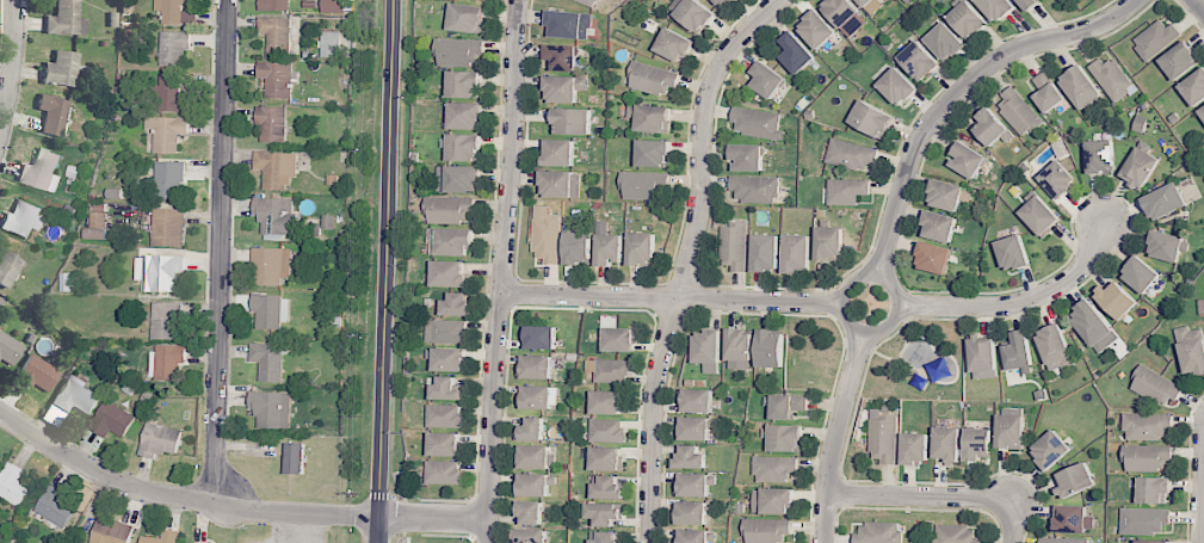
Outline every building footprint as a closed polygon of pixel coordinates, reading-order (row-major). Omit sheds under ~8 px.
[(86,35),(86,19),(79,19),(80,0),(57,0),(56,16),(46,16),(46,34),(86,35)] [(154,10),(162,10),(162,24),(181,24),(182,3),(191,3),(191,0),(154,0),(154,10)] [(259,11),(289,11),(289,0),(259,0),(259,11)] [(322,12),(344,13),(344,0),(322,0),(322,12)] [(702,34),(715,11),(695,0),(681,0),(672,16),(702,34)] [(722,9),(731,0),(713,0),(722,9)] [(850,38),(868,21),(849,0),(825,0),(820,5),(850,38)] [(876,0),(858,0),(872,15),(882,6),(876,0)] [(968,0),(966,0),(947,16),(968,40),(988,23),(968,0)] [(1009,0),(975,0),(996,23),(1015,6),(1009,0)] [(1027,11),(1039,0),(1017,0),(1027,11)] [(448,29),(482,34),(485,7),(451,3),(448,29)] [(837,33),(816,9),(796,27),(818,50),(837,33)] [(590,39),(590,12),(548,11),(548,38),(590,39)] [(258,33),(268,34),(267,54),(289,55),(291,18),(259,17),(258,33)] [(1166,27),(1160,20),(1131,40),(1146,61),(1181,35),(1172,23),(1166,27)] [(924,39),(946,63),(966,45),(944,21),(924,39)] [(654,51),(682,64),(693,40),(665,27),(654,51)] [(780,57),(797,75),(816,57),(790,30),(780,40),(788,49),(780,57)] [(160,31),(160,63),(184,64),(184,49),(190,50),(190,32),(160,31)] [(321,57),(340,58),(340,32),(321,32),(321,57)] [(481,66),(482,40),(437,39),(436,65),(481,66)] [(898,57),(919,81),(939,63),(917,39),(898,57)] [(1174,81),(1201,61),(1185,40),(1158,60),(1174,81)] [(577,71),(577,45),(545,45),(544,61),(549,61),(549,71),(577,71)] [(54,63),(44,62),(43,84),(77,86),(79,52),(55,51),(54,63)] [(1116,104),(1136,88),(1113,58),(1105,65),(1100,58),(1088,67),(1116,104)] [(751,87),(773,100),(787,76),(759,60),(752,73),(757,76),(751,87)] [(258,78),(266,78),(266,97),(291,97),(292,63),(258,62),(258,78)] [(628,89),(672,96),(677,70),(633,62),(628,89)] [(1103,95),(1080,64),(1058,80),(1082,111),(1103,95)] [(877,84),(899,107),(918,89),(896,66),(877,84)] [(1194,107),(1203,100),(1203,68),(1203,67),(1178,86),(1194,107)] [(1066,99),(1046,70),(1033,79),(1041,91),(1034,96),(1046,113),(1066,99)] [(480,98),(481,71),(448,71),(448,98),(480,98)] [(180,73),(159,74),(160,88),(152,88),(153,112),(187,111),(186,96),(180,96),(180,73)] [(545,102),(577,103),(577,90),(587,90),(587,77),(546,76),(545,102)] [(1043,120),(1013,87),(994,104),(1025,137),(1043,120)] [(60,138),(70,101),(41,94),(37,109),(46,112),(41,133),(60,138)] [(849,122),(882,140),(894,117),(861,99),(849,122)] [(481,103),(449,103),(449,129),(481,129),(481,103)] [(670,106),(636,105),(636,132),(670,133),(670,106)] [(784,140),(786,131),(779,130),(781,113),(733,106),(731,122),(737,123),(735,133),(784,140)] [(286,142),(286,108),(257,107),(257,124),(262,124),(262,142),(286,142)] [(591,109),(553,108),(553,134),(590,135),(591,109)] [(1014,135),(990,109),(971,127),(990,147),(1000,138),(1006,143),(1014,135)] [(188,118),(145,117),(145,130),(154,130),(154,153),(178,154),(179,134),(188,135),(188,118)] [(447,161),(480,162),(480,135),(448,134),(447,161)] [(869,173),(876,150),(832,136),(825,160),(869,173)] [(573,166),(574,140),(544,140),(544,166),(573,166)] [(669,141),(637,140),(637,167),(669,167),(669,141)] [(1088,173),(1114,171),(1112,140),(1086,141),(1088,173)] [(988,157),(961,141),(947,164),(974,180),(988,157)] [(762,171),(763,145),(731,144),(731,160),(735,160),(735,171),(762,171)] [(1119,177),(1142,190),(1160,159),(1137,146),(1119,177)] [(60,154),(37,149),(34,167),(22,164),(18,183),(57,191),(60,175),(56,175),(60,154)] [(297,152),(254,152),(254,170),(264,170),(264,190),(289,190),(289,177),(296,177),(297,152)] [(1038,177),(1057,198),(1077,180),(1058,159),(1038,177)] [(183,199),(184,162),(156,161),(155,198),(183,199)] [(437,192),(476,193),(477,166),(437,165),(437,192)] [(580,198),(581,172),(541,171),(541,197),(580,198)] [(622,199),(668,200),(668,173),(623,172),(622,199)] [(777,203),(778,177),(730,176),(730,191),(736,191),(736,202),(777,203)] [(927,204),(957,212),(964,187),(934,178),(927,204)] [(858,205),(858,195),(869,195),(869,180),(828,179),(828,205),(858,205)] [(1151,221),(1187,206),(1177,182),(1141,197),(1151,221)] [(1019,210),(1040,238),(1061,223),(1040,195),(1019,210)] [(473,198),(427,197),(427,222),(467,223),(467,211),(473,211),(473,198)] [(293,199),(254,198),(254,215),(263,215),(262,240),(283,240),(283,235),(297,235),(297,213),(293,213),(293,199)] [(12,214),(6,212),(0,227),(0,229),(27,240),(33,227),(41,231),(48,213),(17,200),(12,214)] [(106,238),(107,205),(91,205),(90,229),(84,228),(84,238),(106,238)] [(560,215),(548,215),(548,206),(534,206),(533,258),(544,258),(544,264),(559,264),(560,215)] [(184,247),(185,209),(153,208),(152,246),(184,247)] [(953,242),(956,215),(925,211),(923,226),(925,227),(924,238),(953,242)] [(334,229),(335,215),(323,215),(322,229),(334,229)] [(721,265),(732,265),(732,272),(748,271),(747,224),(720,224),(721,265)] [(843,227),(816,227),(816,259),(842,259),(843,227)] [(471,255),(471,229),(429,228),(429,255),(471,255)] [(1147,256),(1178,263),(1181,249),(1188,251),(1190,239),(1153,230),(1147,256)] [(591,264),(591,232),(565,232),(565,263),(591,264)] [(627,266),(653,267),(654,233),(629,232),(627,266)] [(622,235),(597,234),(596,266),(611,267),(611,262),(622,262),(622,235)] [(752,270),(778,271),(778,235),(753,234),(752,270)] [(996,240),(1003,271),(1028,265),(1021,234),(996,240)] [(810,235),(784,235),(783,272),(809,272),(810,235)] [(952,248),(920,242),(916,268),(947,274),(952,248)] [(253,285),(280,286),(280,277),(290,277),(291,248),(254,247),(253,285)] [(3,248),(0,252),(0,286),(7,290),(25,261),(3,248)] [(185,256),(135,256),(135,280),(142,280),(142,291),(174,292),(174,278),(185,278),(185,256)] [(1144,294),(1160,274),(1136,256),(1120,275),(1144,294)] [(432,286),(467,287),(467,275),(463,275),(463,261),(432,261),(432,286)] [(1095,297),(1120,321),(1138,302),(1113,278),(1095,297)] [(470,316),(471,293),(445,292),(444,316),(470,316)] [(287,295),(252,294),(252,312),(256,312),(256,329),(286,329),(287,295)] [(1110,346),(1104,339),(1113,331),(1089,300),(1069,316),(1099,354),(1110,346)] [(179,340),(180,302),(152,302),(151,339),(179,340)] [(466,321),(427,320),(426,341),(465,342),(466,321)] [(1038,330),(1047,370),(1072,365),(1062,324),(1038,330)] [(1185,373),(1195,371),(1196,376),(1203,374),(1203,341),(1201,329),(1190,331),(1189,325),(1174,329),(1185,373)] [(556,349),(555,326),(526,326),(526,349),(556,349)] [(636,328),(605,328),(604,351),(635,352),(636,328)] [(752,330),(727,329),(727,369),(751,369),(752,330)] [(1013,344),(1004,345),(1007,371),(1032,368),(1027,329),(1011,331),(1013,344)] [(784,331),(758,330),(757,367),(783,367),(784,331)] [(24,345),(0,331),(0,360),(12,367),(24,345)] [(720,332),(694,331),(693,363),(704,363),(704,373),(720,373),(720,332)] [(996,378),(995,336),(970,337),(971,379),(996,378)] [(283,382),(284,345),(249,344),(249,362),(260,362),(259,381),(283,382)] [(179,379),(179,363),(185,363),(185,346),(152,345),(152,362),(155,362),(154,378),(179,379)] [(465,372),(465,348),(434,348),(434,371),(465,372)] [(48,393),(59,369),(28,355),(17,380),(48,393)] [(551,379),(552,356),(521,355),(520,379),(551,379)] [(594,382),(631,383),(631,360),(586,359),(586,372),(595,372),(594,382)] [(1184,386),(1141,365),(1130,388),(1173,408),(1184,386)] [(89,416),(101,394),(68,376),(49,411),(54,413),(49,423),(58,428),(70,406),(89,416)] [(456,377),(435,376),(434,399),(465,400),(465,390),(455,390),(456,377)] [(520,408),(557,409),(558,387),(521,385),(520,408)] [(712,390),(683,389),(683,412),(712,413),(712,390)] [(591,414),(622,414),(623,392),(591,391),(591,414)] [(289,429),(290,393),(249,392),(249,409),(257,409),(257,428),(289,429)] [(794,420),(794,410),(806,411),(806,395),(771,395),(770,419),(794,420)] [(88,427),(107,439),(111,432),(122,439),(135,417),(106,399),(88,427)] [(428,426),(462,427),(463,405),(428,404),(428,426)] [(871,408),(870,462),(896,463),(897,415),(890,415),(890,408),(871,408)] [(1124,440),(1163,441),(1163,429),(1171,429),(1172,415),(1125,413),(1124,440)] [(1024,416),(997,415),(996,448),(1023,449),(1024,416)] [(515,440),(543,441),(544,418),(527,417),(527,426),(515,426),(515,440)] [(715,429),(716,418),(678,417),(678,440),(710,441),(710,429),(715,429)] [(589,440),(624,441),(625,419),(590,419),(589,440)] [(182,430),(147,422),(139,455),(158,459),(160,451),(176,454),(182,430)] [(800,452),(801,425),(768,425),(768,451),(800,452)] [(959,427),(934,427),(933,458),(947,458),(946,464),(958,464),(959,427)] [(965,460),(991,459),(990,428),(965,429),(965,460)] [(1046,471),(1072,451),(1055,429),(1029,448),(1046,471)] [(459,456),(460,433),(430,432),(429,456),(459,456)] [(928,434),(902,433),(901,463),(927,464),(928,434)] [(303,474),(304,443),(286,443),(284,474),(303,474)] [(553,446),(518,445),(518,467),(552,468),(553,446)] [(705,469),(706,453),(699,453),(699,446),(681,445),(681,455),(674,455),(673,468),(705,469)] [(1169,471),(1170,446),(1125,445),(1124,470),(1169,471)] [(622,471),(623,448),(591,447),(590,470),(622,471)] [(753,481),(789,482),(789,472),(797,472),(797,457),(754,457),(753,481)] [(461,462),(427,461),(427,484),(461,484),(461,462)] [(20,507),(31,487),(21,481),(26,472),(8,462),(0,476),(0,496),(20,507)] [(1095,486),(1086,462),(1053,475),(1062,499),(1095,486)] [(519,496),(548,497),(549,474),(520,473),(519,496)] [(679,496),(708,497),(709,485),(716,485),(716,474),(679,474),(679,496)] [(624,499),(624,485),(617,485),(617,476),(594,475),(594,499),(624,499)] [(1138,503),(1168,504),(1169,478),(1138,477),(1138,503)] [(67,494),(48,485),(35,513),(66,527),(76,506),(64,500),(67,494)] [(793,489),(753,489),(752,514),(792,514),(793,489)] [(542,525),(542,501),(516,501),(516,517),(522,517),(522,525),(542,525)] [(706,525),(706,501),(675,501),(675,524),(706,525)] [(623,519),(624,504),(586,503),(586,518),(595,519),(595,526),(613,527),(613,519),(623,519)] [(1055,532),(1086,533),(1086,506),(1055,505),(1055,532)] [(1167,533),(1167,509),(1121,508),(1121,533),(1167,533)] [(132,525),(95,519),(91,542),(128,542),(132,525)] [(744,519),(744,542),(789,542),(789,520),(744,519)] [(901,522),(860,523),(860,533),(854,533),(854,542),(901,542),(901,522)] [(933,525),(933,542),(980,542),(980,537),(972,537),(972,524),(933,525)] [(141,536),(140,542),(178,542),(179,531),(163,529),(162,538),(141,536)] [(514,529),(514,542),(546,542),(547,530),(514,529)] [(679,529),(678,542),(708,542),(708,530),(679,529)] [(616,532),(597,531),(597,540),(590,540),(590,542),(616,542),(616,532)]
